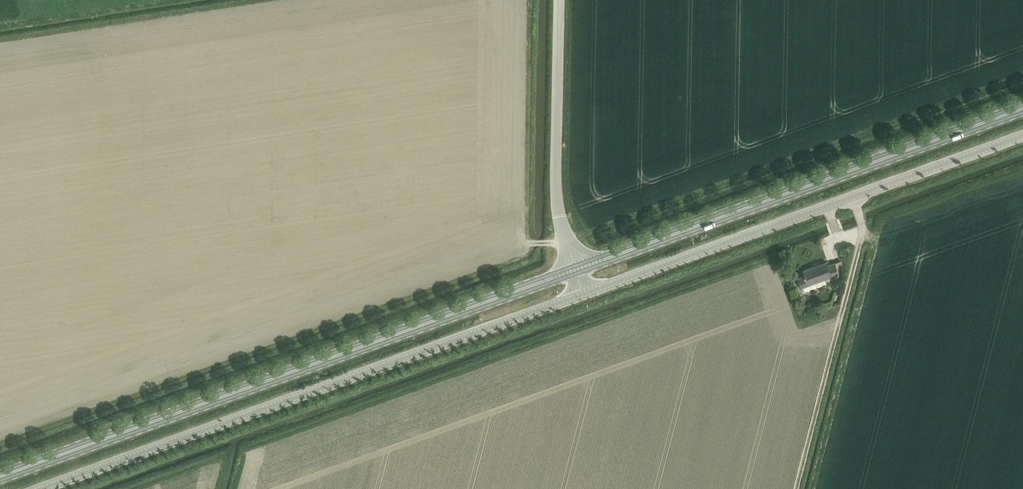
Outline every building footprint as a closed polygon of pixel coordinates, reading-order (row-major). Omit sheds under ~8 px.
[(804,271),(806,276),(799,278),(802,288),(832,277),(833,278),(840,275),(836,262),(829,265),(828,262),(804,271)]
